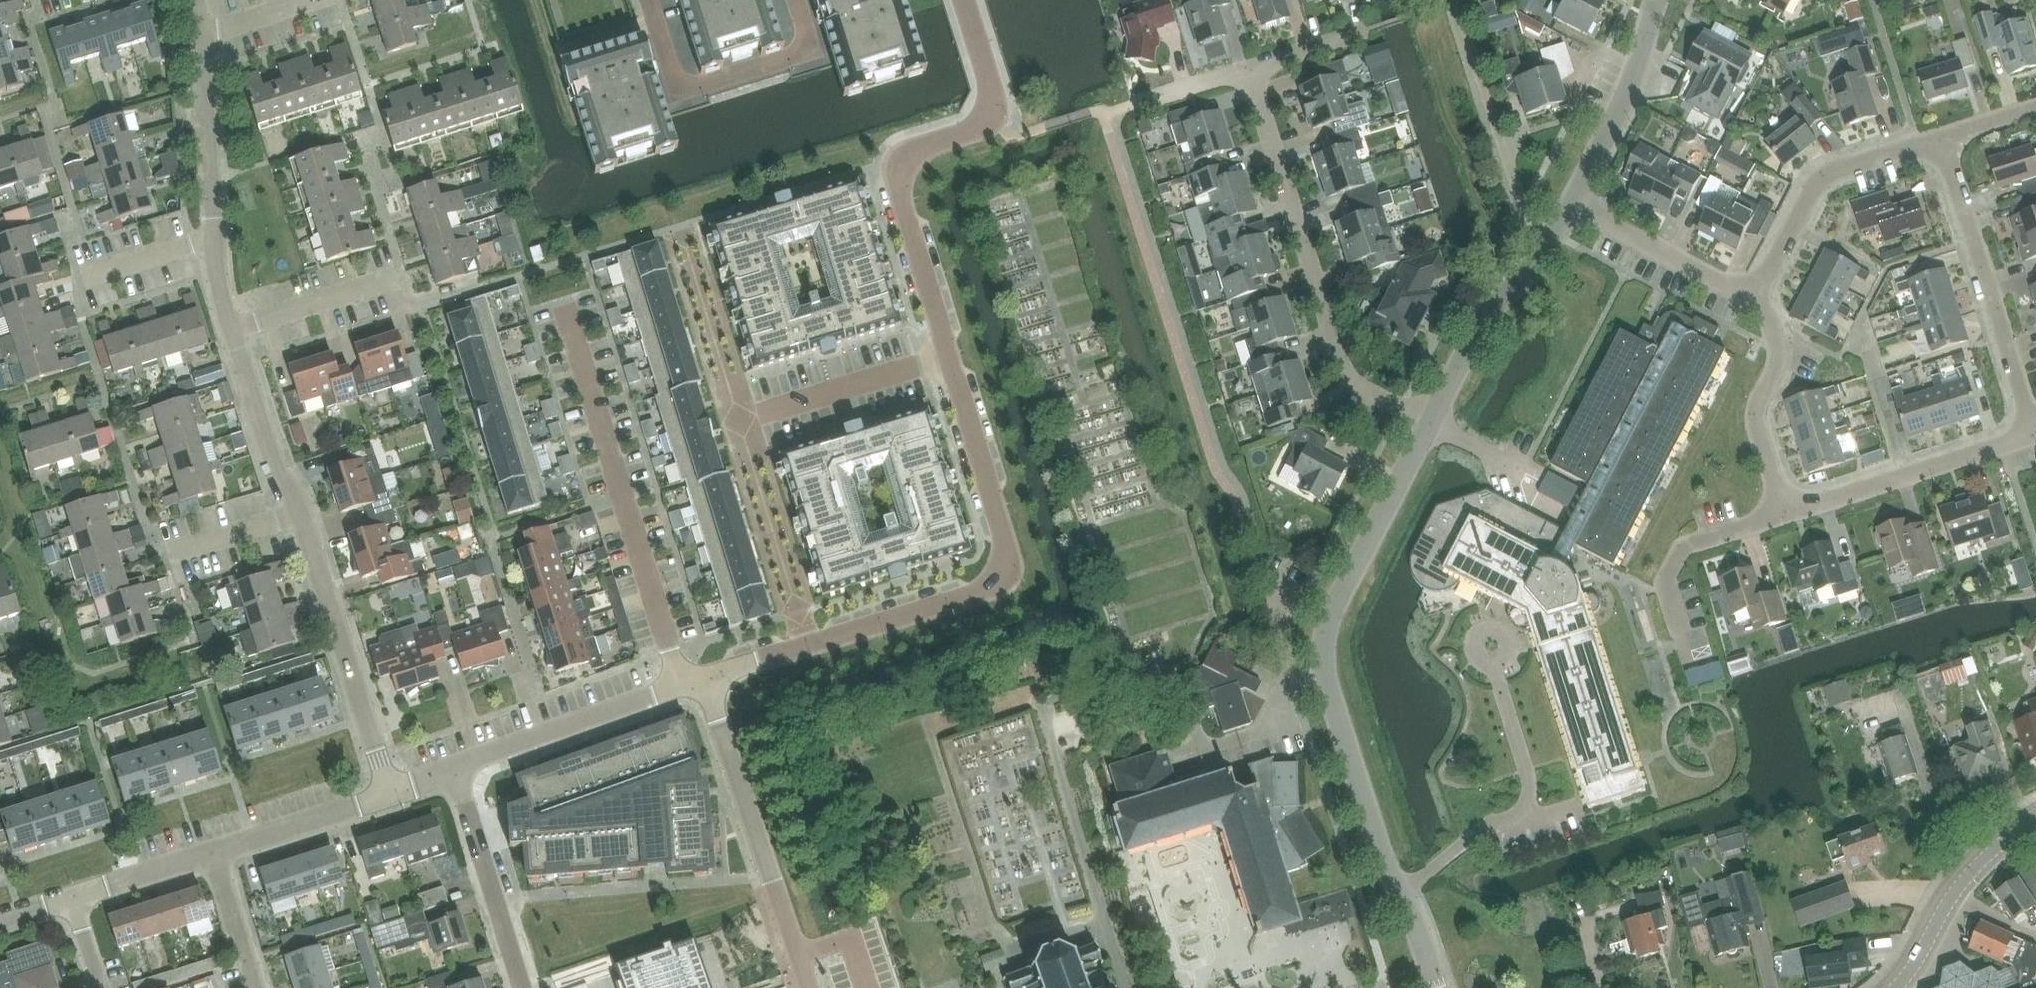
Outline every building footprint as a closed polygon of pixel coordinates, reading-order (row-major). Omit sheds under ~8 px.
[(15,14),(23,11),(20,0),(0,6),(0,18),(15,14)] [(429,15),(426,6),(405,12),(401,0),(396,0),(372,7),(379,31),(429,15)] [(680,4),(679,5),(679,6),(680,5),(701,73),(700,73),(701,74),(783,48),(783,47),(782,48),(767,0),(679,0),(680,4)] [(817,13),(819,13),(823,26),(822,26),(822,27),(823,27),(844,94),(843,95),(843,96),(926,70),(926,69),(925,69),(904,2),(905,2),(905,0),(903,1),(903,0),(813,0),(817,13)] [(1173,22),(1166,0),(1150,0),(1134,5),(1137,16),(1122,21),(1129,42),(1127,59),(1153,62),(1155,46),(1157,47),(1158,40),(1154,28),(1173,22)] [(1225,35),(1216,8),(1230,3),(1229,0),(1203,0),(1186,5),(1198,44),(1225,35)] [(1261,26),(1288,17),(1283,0),(1253,0),(1261,26)] [(1596,16),(1565,0),(1562,0),(1553,18),(1586,35),(1596,16)] [(1596,16),(1604,0),(1565,0),(1596,16)] [(1787,0),(1757,0),(1782,13),(1783,12),(1782,11),(1787,0)] [(1860,14),(1855,0),(1849,0),(1842,2),(1848,18),(1860,14)] [(120,12),(130,44),(145,40),(151,58),(160,55),(143,5),(120,12)] [(1931,31),(1945,27),(1940,9),(1926,13),(1931,31)] [(116,49),(130,44),(120,12),(97,20),(113,69),(121,67),(116,49)] [(2026,21),(1997,30),(1991,13),(1975,19),(1985,51),(2001,46),(2009,74),(2035,66),(2035,52),(2026,21)] [(9,41),(5,29),(18,24),(15,14),(0,18),(0,43),(9,41)] [(429,15),(379,31),(386,53),(415,44),(411,32),(432,25),(429,15)] [(104,72),(113,69),(97,20),(73,27),(83,59),(98,55),(104,72)] [(68,64),(83,59),(73,27),(49,35),(65,85),(74,82),(68,64)] [(1703,73),(1688,102),(1717,118),(1735,84),(1738,85),(1742,83),(1750,68),(1749,64),(1747,62),(1750,56),(1706,33),(1701,41),(1696,42),(1690,54),(1692,58),(1691,61),(1707,69),(1705,74),(1703,73)] [(595,173),(678,147),(677,146),(676,147),(655,80),(656,79),(656,78),(655,78),(651,65),(652,65),(644,36),(642,36),(643,38),(613,47),(614,53),(593,59),(591,54),(561,63),(561,62),(559,62),(568,91),(570,90),(574,103),(573,104),(573,105),(575,105),(596,172),(594,172),(595,173)] [(29,59),(25,48),(13,52),(9,41),(0,43),(0,68),(29,59)] [(1967,88),(1962,72),(1975,68),(1967,41),(1953,46),(1957,61),(1920,73),(1929,100),(1967,88)] [(1534,73),(1546,109),(1551,107),(1552,111),(1567,106),(1557,77),(1573,72),(1564,43),(1540,51),(1545,69),(1534,73)] [(323,68),(334,102),(360,94),(344,44),(328,49),(333,64),(323,68)] [(1877,116),(1864,77),(1877,73),(1868,47),(1847,53),(1854,76),(1833,83),(1846,126),(1877,116)] [(334,102),(323,68),(313,71),(308,56),(293,61),(309,110),(334,102)] [(1526,115),(1546,109),(1534,73),(1523,76),(1517,58),(1497,64),(1506,92),(1517,89),(1526,115)] [(29,59),(0,68),(0,93),(24,85),(20,74),(32,69),(29,59)] [(484,82),(495,117),(521,109),(505,59),(490,64),(494,79),(484,82)] [(309,110),(293,61),(277,66),(282,80),(272,84),(283,118),(309,110)] [(1303,109),(1343,96),(1339,85),(1348,83),(1341,61),(1316,69),(1317,70),(1318,69),(1321,80),(1299,87),(1303,98),(1300,99),(1303,109)] [(495,117),(484,82),(474,85),(469,70),(454,75),(469,125),(495,117)] [(258,126),(283,118),(272,84),(262,87),(257,73),(242,77),(258,126)] [(469,125),(454,75),(439,80),(443,95),(433,98),(444,133),(469,125)] [(444,133),(433,98),(423,101),(418,86),(403,91),(418,141),(444,133)] [(392,149),(418,141),(403,91),(388,95),(392,111),(382,114),(392,149)] [(1346,108),(1343,96),(1303,109),(1306,118),(1309,117),(1313,129),(1335,122),(1338,132),(1337,133),(1337,134),(1362,126),(1371,123),(1364,105),(1360,103),(1355,105),(1346,108)] [(1792,105),(1810,127),(1821,119),(1803,96),(1792,105)] [(1187,141),(1226,129),(1219,110),(1195,118),(1192,107),(1193,107),(1193,106),(1168,114),(1175,135),(1185,132),(1187,141)] [(95,149),(141,134),(140,130),(128,134),(122,115),(71,131),(74,140),(90,135),(95,149)] [(1815,140),(1797,117),(1765,142),(1784,165),(1786,164),(1785,163),(1804,148),(1805,149),(1815,140)] [(21,146),(7,150),(22,196),(27,194),(25,189),(38,185),(39,182),(38,178),(42,177),(41,173),(53,169),(43,138),(31,142),(26,126),(16,129),(21,146)] [(1181,155),(1188,176),(1222,166),(1222,165),(1219,157),(1233,153),(1226,129),(1187,141),(1191,152),(1181,155)] [(1320,177),(1358,165),(1354,153),(1363,150),(1360,141),(1361,141),(1357,129),(1332,136),(1332,137),(1333,137),(1337,148),(1314,156),(1320,177)] [(100,165),(83,170),(86,178),(136,163),(145,160),(139,140),(143,139),(141,134),(95,149),(100,165)] [(1728,147),(1740,154),(1748,141),(1735,134),(1728,147)] [(302,185),(336,174),(333,165),(349,160),(344,143),(293,159),(302,185)] [(1660,154),(1640,144),(1628,167),(1629,168),(1630,167),(1640,172),(1629,194),(1631,195),(1629,198),(1644,206),(1645,202),(1648,204),(1666,169),(1655,163),(1660,154)] [(2026,180),(2030,194),(2035,192),(2035,150),(2034,151),(2032,146),(1990,160),(1999,189),(2026,180)] [(13,186),(17,197),(22,196),(7,150),(0,153),(0,190),(13,186)] [(136,163),(86,178),(89,187),(106,182),(110,195),(155,181),(154,176),(151,177),(145,160),(136,163)] [(1227,164),(1222,165),(1222,166),(1188,176),(1194,198),(1197,208),(1249,191),(1243,172),(1230,176),(1227,164)] [(86,178),(83,170),(82,165),(65,170),(70,184),(86,178)] [(1354,203),(1378,195),(1374,183),(1365,186),(1358,165),(1320,177),(1327,198),(1350,191),(1354,203)] [(1666,169),(1648,204),(1668,214),(1679,192),(1689,198),(1689,199),(1690,199),(1702,176),(1682,166),(1678,174),(1666,169)] [(309,211),(360,195),(355,179),(339,184),(336,174),(302,185),(309,211)] [(1722,182),(1711,177),(1697,203),(1708,209),(1698,230),(1717,240),(1736,205),(1741,194),(1722,184),(1722,182)] [(497,178),(461,190),(464,200),(500,188),(497,178)] [(157,185),(155,181),(110,195),(114,210),(98,215),(101,225),(151,209),(145,189),(157,185)] [(414,216),(463,200),(460,191),(440,197),(435,182),(406,192),(414,216)] [(777,207),(755,213),(754,213),(754,214),(709,227),(713,238),(718,236),(721,245),(715,246),(723,271),(722,271),(722,273),(729,271),(730,275),(732,282),(726,284),(726,285),(727,285),(730,294),(735,292),(738,301),(732,303),(735,312),(734,313),(735,314),(741,312),(744,323),(738,325),(738,326),(739,326),(747,351),(752,349),(755,357),(749,359),(753,369),(798,356),(798,357),(799,356),(799,355),(855,338),(855,339),(856,339),(856,338),(901,324),(897,314),(892,315),(889,307),(895,306),(887,281),(888,280),(888,279),(875,238),(874,238),(871,227),(872,227),(871,226),(863,201),(857,203),(855,194),(860,193),(857,182),(812,196),(812,195),(811,195),(811,196),(790,203),(777,207)] [(1207,239),(1246,227),(1242,215),(1256,211),(1249,191),(1197,208),(1200,218),(1207,239)] [(1917,200),(1892,208),(1887,192),(1853,203),(1862,230),(1881,224),(1886,242),(1902,237),(1901,235),(1926,227),(1917,200)] [(317,236),(352,226),(349,216),(365,211),(360,195),(309,211),(317,236)] [(1387,224),(1378,195),(1354,203),(1358,215),(1335,222),(1340,239),(1387,224)] [(2035,234),(2035,198),(2031,200),(2034,212),(2009,220),(2013,231),(2015,231),(2018,240),(2035,234)] [(421,239),(451,230),(446,216),(466,210),(463,200),(414,216),(421,239)] [(1736,205),(1717,240),(1737,250),(1748,229),(1759,234),(1758,235),(1759,235),(1774,206),(1763,200),(1760,206),(1751,202),(1747,211),(1736,205)] [(1194,205),(1171,212),(1178,235),(1201,228),(1194,205)] [(34,253),(30,238),(45,233),(43,224),(0,237),(0,264),(34,253)] [(1399,262),(1387,224),(1340,239),(1348,265),(1371,257),(1375,269),(1374,269),(1374,270),(1399,262)] [(352,226),(317,236),(326,262),(376,247),(371,231),(355,235),(352,226)] [(1249,239),(1246,227),(1207,239),(1214,261),(1217,270),(1269,254),(1263,234),(1249,239)] [(455,243),(451,230),(421,239),(429,262),(478,247),(474,237),(455,243)] [(515,234),(501,239),(512,270),(524,266),(515,234)] [(2018,240),(2021,250),(2019,250),(2023,262),(2035,257),(2035,234),(2018,240)] [(1194,241),(1181,243),(1186,275),(1198,273),(1194,241)] [(658,243),(616,256),(625,285),(666,272),(657,245),(658,245),(658,243)] [(481,256),(478,247),(429,262),(437,286),(480,272),(476,258),(481,256)] [(530,250),(530,252),(534,264),(545,261),(540,247),(530,250)] [(1814,273),(1847,290),(1855,276),(1866,282),(1870,274),(1826,250),(1814,273)] [(34,253),(0,264),(0,268),(2,268),(8,287),(58,272),(54,261),(39,266),(34,253)] [(1227,302),(1266,289),(1263,278),(1275,274),(1275,272),(1278,271),(1280,267),(1276,257),(1273,255),(1270,256),(1269,254),(1217,270),(1220,280),(1227,302)] [(1382,307),(1377,305),(1368,323),(1379,329),(1379,330),(1408,345),(1433,295),(1426,292),(1432,280),(1445,276),(1438,254),(1403,265),(1382,307)] [(603,260),(591,263),(594,272),(606,269),(603,260)] [(1917,305),(1953,293),(1945,269),(1897,284),(1900,293),(1912,289),(1917,305)] [(39,302),(34,288),(60,280),(58,272),(8,287),(0,290),(0,302),(2,309),(0,310),(0,315),(39,302)] [(666,272),(625,285),(633,313),(674,300),(666,272)] [(1840,305),(1847,290),(1814,273),(1802,295),(1836,312),(1847,318),(1851,311),(1840,305)] [(518,286),(506,290),(509,299),(521,295),(518,286)] [(1259,294),(1266,289),(1227,302),(1231,313),(1235,312),(1238,322),(1248,319),(1251,328),(1289,316),(1283,297),(1264,303),(1259,294)] [(1953,293),(1917,305),(1905,308),(1907,316),(1919,313),(1924,328),(1960,317),(1953,293)] [(172,318),(186,364),(191,363),(187,350),(207,344),(191,294),(182,297),(187,313),(172,318)] [(1828,327),(1836,312),(1802,295),(1791,317),(1835,340),(1839,333),(1828,327)] [(497,334),(485,296),(465,302),(468,311),(447,318),(456,347),(497,334)] [(674,300),(633,313),(642,341),(683,328),(674,300)] [(39,302),(0,315),(0,319),(5,318),(11,337),(62,321),(59,312),(43,317),(39,302)] [(144,309),(160,360),(179,354),(182,365),(186,364),(172,318),(158,323),(153,306),(144,309)] [(618,308),(606,312),(609,320),(621,316),(618,308)] [(141,366),(160,360),(144,309),(136,312),(141,328),(126,333),(140,378),(145,377),(141,366)] [(1551,559),(1565,566),(1576,546),(1614,566),(1725,352),(1710,344),(1719,329),(1696,316),(1694,320),(1679,313),(1674,312),(1669,313),(1665,315),(1662,318),(1656,330),(1645,324),(1638,339),(1622,331),(1551,466),(1589,485),(1584,495),(1553,481),(1549,480),(1546,481),(1542,485),(1541,489),(1542,492),(1544,495),(1551,499),(1576,511),(1566,530),(1551,559)] [(621,316),(609,320),(611,329),(623,325),(621,316)] [(1295,336),(1289,316),(1251,328),(1254,338),(1244,341),(1247,351),(1243,353),(1247,364),(1272,356),(1274,355),(1271,344),(1295,336)] [(1968,341),(1960,317),(1924,328),(1929,344),(1917,348),(1920,356),(1968,341)] [(64,329),(62,321),(11,337),(17,357),(6,360),(8,364),(54,349),(49,335),(64,329)] [(103,340),(95,343),(103,366),(110,364),(114,374),(132,368),(136,380),(140,378),(126,333),(112,337),(107,321),(97,324),(103,340)] [(683,328),(642,341),(650,368),(691,356),(683,328)] [(375,338),(390,388),(411,381),(424,378),(417,354),(405,357),(397,334),(391,336),(387,330),(375,338)] [(1914,331),(1883,335),(1885,354),(1916,351),(1914,331)] [(465,375),(506,362),(497,334),(456,347),(465,375)] [(371,393),(390,388),(375,338),(363,342),(364,344),(354,347),(362,370),(349,374),(357,398),(371,393)] [(536,344),(524,347),(526,356),(538,352),(536,344)] [(58,364),(54,349),(8,364),(9,368),(19,365),(25,384),(76,368),(73,359),(58,364)] [(538,352),(526,356),(529,364),(541,360),(538,352)] [(309,359),(321,396),(326,409),(346,402),(357,398),(349,374),(339,378),(331,354),(322,357),(321,355),(309,359)] [(691,356),(650,368),(659,396),(659,397),(696,386),(696,387),(701,385),(691,356)] [(1272,357),(1272,356),(1247,364),(1256,390),(1304,375),(1299,360),(1274,368),(1271,357),(1272,357)] [(301,402),(321,396),(309,359),(295,359),(295,366),(289,368),(296,391),(284,395),(292,419),(305,414),(301,402)] [(473,402),(514,390),(506,362),(465,375),(473,402)] [(635,364),(623,367),(626,376),(638,372),(635,364)] [(198,386),(224,378),(220,365),(194,374),(198,386)] [(1944,386),(1955,423),(1979,415),(1964,367),(1955,370),(1959,382),(1944,386)] [(638,372),(626,376),(628,384),(640,381),(638,372)] [(1955,423),(1944,386),(1940,374),(1932,377),(1936,389),(1920,394),(1932,430),(1955,423)] [(1311,400),(1304,375),(1256,390),(1267,427),(1291,420),(1289,416),(1297,414),(1294,405),(1311,400)] [(659,396),(655,397),(664,426),(705,414),(696,387),(696,386),(659,397),(659,396)] [(1794,426),(1830,415),(1825,399),(1837,395),(1834,387),(1786,402),(1794,426)] [(1907,438),(1932,430),(1920,394),(1904,399),(1901,387),(1892,390),(1907,438)] [(473,402),(482,430),(523,418),(514,390),(473,402)] [(160,434),(205,419),(204,415),(202,416),(196,396),(136,415),(139,424),(155,419),(160,434)] [(553,399),(541,403),(543,411),(555,408),(553,399)] [(65,424),(79,470),(84,468),(80,457),(100,451),(99,449),(111,446),(105,430),(94,433),(84,400),(75,403),(80,419),(65,424)] [(555,408),(543,411),(546,420),(558,416),(555,408)] [(927,411),(779,456),(822,596),(970,551),(927,411)] [(37,415),(53,465),(71,459),(75,471),(79,470),(65,424),(51,428),(46,412),(37,415)] [(705,414),(664,426),(672,454),(713,442),(705,414)] [(33,471),(53,465),(37,415),(29,418),(34,434),(18,439),(32,484),(37,484),(33,471)] [(1801,450),(1837,438),(1849,434),(1847,426),(1835,430),(1830,415),(1794,426),(1801,450)] [(490,458),(531,446),(523,418),(482,430),(490,458)] [(149,451),(131,457),(134,468),(151,462),(201,446),(195,427),(206,424),(205,419),(160,434),(165,449),(150,454),(149,451)] [(653,421),(641,424),(643,433),(655,429),(653,421)] [(655,429),(643,433),(646,441),(658,437),(655,429)] [(1331,491),(1345,465),(1321,453),(1328,441),(1304,429),(1288,434),(1293,449),(1303,454),(1294,470),(1305,476),(1299,489),(1319,499),(1325,487),(1331,491)] [(241,430),(229,432),(232,448),(244,445),(241,430)] [(1842,454),(1837,438),(1801,450),(1808,473),(1857,458),(1854,450),(1842,454)] [(713,442),(672,454),(681,483),(722,471),(713,442)] [(201,446),(151,462),(154,471),(170,466),(175,481),(219,467),(211,443),(201,446)] [(324,481),(332,493),(381,477),(375,457),(371,444),(348,452),(351,463),(328,471),(330,478),(324,481)] [(499,486),(540,473),(531,446),(490,458),(499,486)] [(1882,450),(1875,453),(1878,462),(1885,460),(1882,450)] [(570,455),(558,459),(560,467),(572,463),(570,455)] [(664,457),(652,461),(654,470),(666,466),(664,457)] [(572,463),(560,467),(563,476),(575,472),(572,463)] [(221,470),(220,466),(175,481),(179,495),(163,500),(166,509),(215,493),(209,474),(221,470)] [(381,477),(332,493),(336,505),(338,504),(341,513),(365,506),(369,518),(392,510),(389,498),(398,496),(392,474),(381,477)] [(499,486),(508,515),(548,502),(539,474),(499,486)] [(728,474),(687,487),(695,516),(736,504),(728,476),(729,476),(728,474)] [(81,477),(59,483),(64,500),(85,494),(81,477)] [(1578,578),(1565,566),(1551,559),(1566,530),(1488,490),(1437,506),(1413,550),(1412,555),(1411,562),(1411,570),(1415,578),(1420,584),(1426,589),(1431,590),(1438,592),(1446,591),(1452,588),(1459,583),(1461,579),(1509,605),(1508,610),(1507,615),(1509,621),(1514,627),(1518,631),(1523,633),(1528,635),(1533,634),(1589,808),(1646,790),(1590,615),(1595,613),(1599,611),(1601,606),(1601,602),(1599,597),(1594,594),(1590,594),(1584,595),(1578,578)] [(61,536),(107,521),(102,507),(118,502),(115,493),(66,509),(72,528),(60,532),(61,536)] [(1984,495),(1971,500),(1954,505),(1954,507),(1948,509),(1948,507),(1942,509),(1954,546),(1983,537),(1985,543),(2010,535),(2000,504),(1988,508),(1984,495)] [(467,496),(449,499),(453,520),(470,518),(467,496)] [(736,504),(695,516),(704,544),(745,532),(736,504)] [(396,523),(392,510),(369,518),(372,529),(349,537),(352,546),(350,547),(353,558),(391,547),(384,527),(396,523)] [(593,511),(577,517),(580,528),(597,523),(593,511)] [(680,512),(668,515),(671,524),(683,520),(680,512)] [(683,520),(671,524),(673,532),(686,528),(683,520)] [(1906,520),(1878,529),(1878,532),(1876,535),(1879,546),(1883,547),(1890,568),(1909,562),(1914,577),(1939,569),(1924,523),(1909,528),(1906,520)] [(112,536),(107,521),(61,536),(62,540),(74,536),(80,556),(130,540),(128,531),(112,536)] [(522,575),(560,563),(575,558),(567,534),(552,538),(549,527),(523,535),(528,550),(518,553),(520,560),(514,564),(522,575)] [(745,532),(704,544),(712,572),(753,559),(745,532)] [(75,582),(123,568),(118,554),(133,549),(130,540),(80,556),(86,573),(74,577),(75,582)] [(408,541),(391,547),(353,558),(353,573),(360,573),(362,579),(386,572),(389,583),(424,573),(420,560),(414,561),(408,541)] [(1835,597),(1859,590),(1850,561),(1837,565),(1830,542),(1803,550),(1806,560),(1786,566),(1793,588),(1797,586),(1799,591),(1815,586),(1816,591),(1831,586),(1835,597)] [(605,548),(595,551),(598,562),(608,559),(605,548)] [(468,577),(491,570),(486,555),(464,561),(468,577)] [(753,559),(712,572),(721,600),(762,587),(753,559)] [(285,561),(263,568),(265,575),(225,588),(232,612),(244,608),(279,597),(274,582),(290,577),(285,561)] [(530,594),(566,582),(560,563),(522,575),(526,587),(528,586),(530,594)] [(1736,573),(1736,574),(1720,579),(1723,590),(1726,589),(1734,614),(1749,609),(1754,624),(1768,620),(1769,626),(1786,621),(1777,592),(1762,597),(1753,569),(1749,570),(1749,569),(1746,567),(1743,566),(1739,567),(1737,570),(1736,573)] [(697,567),(685,571),(688,579),(700,576),(697,567)] [(95,603),(104,600),(145,586),(142,578),(127,582),(123,568),(75,582),(77,587),(89,583),(95,603)] [(20,616),(4,569),(0,570),(0,622),(20,616)] [(604,579),(607,590),(617,587),(614,576),(604,579)] [(700,576),(688,579),(691,588),(703,584),(700,576)] [(161,593),(170,591),(166,579),(157,582),(161,593)] [(535,614),(572,602),(569,591),(580,588),(577,579),(566,583),(566,582),(530,594),(533,601),(531,602),(535,614)] [(155,583),(145,586),(104,600),(110,617),(100,620),(102,625),(147,612),(143,597),(158,592),(155,583)] [(617,587),(607,590),(611,601),(620,598),(617,587)] [(761,588),(721,600),(730,629),(771,616),(761,588)] [(637,589),(623,594),(629,613),(644,608),(637,589)] [(252,631),(302,615),(299,607),(284,612),(279,597),(244,608),(252,631)] [(540,625),(543,632),(591,617),(587,607),(575,611),(572,602),(535,614),(538,626),(540,625)] [(472,629),(484,667),(498,667),(498,660),(505,658),(497,635),(509,631),(501,607),(480,613),(484,626),(472,629)] [(152,626),(147,612),(102,625),(103,629),(112,626),(119,647),(170,630),(167,621),(152,626)] [(472,670),(484,667),(472,629),(452,636),(448,624),(445,613),(435,615),(439,627),(436,628),(443,651),(455,648),(462,671),(472,668),(472,670)] [(302,615),(252,631),(240,635),(248,659),(294,645),(289,629),(305,623),(302,615)] [(619,629),(629,626),(626,615),(616,618),(619,629)] [(587,618),(543,632),(545,640),(543,641),(547,652),(585,640),(593,638),(587,618)] [(714,623),(702,627),(705,636),(717,632),(714,623)] [(200,624),(196,626),(203,647),(207,646),(200,624)] [(416,626),(400,631),(419,688),(431,684),(430,681),(439,678),(432,655),(443,651),(436,628),(418,633),(416,626)] [(619,629),(618,630),(628,662),(640,658),(629,626),(619,629)] [(419,688),(400,631),(397,632),(397,633),(382,637),(380,641),(382,645),(370,649),(378,673),(390,669),(397,692),(403,690),(407,696),(419,688)] [(2024,647),(2034,652),(2035,648),(2035,636),(2032,633),(2024,647)] [(593,638),(585,640),(547,652),(547,667),(554,667),(556,673),(591,662),(592,669),(602,666),(593,638)] [(300,658),(302,665),(314,661),(312,654),(300,658)] [(291,669),(302,665),(300,658),(288,662),(291,669)] [(276,665),(279,673),(291,669),(288,662),(276,665)] [(1720,662),(1716,663),(1685,672),(1690,687),(1721,678),(1725,677),(1720,662)] [(267,676),(279,673),(276,665),(264,669),(267,676)] [(252,673),(255,680),(267,676),(264,669),(252,673)] [(242,684),(255,680),(252,673),(240,677),(242,684)] [(228,681),(231,688),(242,684),(240,677),(228,681)] [(1845,680),(1823,686),(1831,706),(1852,699),(1845,680)] [(219,691),(231,688),(228,681),(216,684),(219,691)] [(297,688),(309,726),(333,719),(321,681),(297,688)] [(297,688),(273,696),(285,734),(309,726),(297,688)] [(195,691),(184,694),(186,702),(198,698),(195,691)] [(186,702),(184,694),(172,698),(174,705),(186,702)] [(261,742),(285,734),(273,696),(249,704),(261,742)] [(160,702),(162,709),(174,705),(172,698),(160,702)] [(2033,760),(2035,762),(2035,701),(2024,704),(2029,719),(2016,723),(2029,761),(2033,760)] [(150,713),(162,709),(160,702),(148,706),(150,713)] [(237,749),(261,742),(249,704),(225,711),(237,749)] [(136,710),(138,717),(150,713),(148,706),(136,710)] [(126,721),(138,717),(136,710),(124,714),(126,721)] [(124,714),(112,717),(114,725),(126,721),(124,714)] [(102,728),(114,725),(112,717),(100,721),(102,728)] [(669,771),(695,761),(697,760),(689,737),(691,736),(687,725),(685,726),(682,719),(666,725),(668,731),(656,735),(669,771)] [(4,721),(0,722),(0,748),(11,745),(4,721)] [(1956,746),(1965,775),(1968,782),(1990,774),(1988,767),(2002,762),(1989,722),(1968,729),(1972,741),(1956,746)] [(1917,773),(1905,736),(1902,725),(1882,732),(1884,737),(1877,740),(1891,781),(1917,773)] [(66,732),(69,739),(81,735),(79,728),(66,732)] [(56,743),(69,739),(66,732),(54,736),(56,743)] [(185,740),(197,778),(221,771),(209,732),(185,740)] [(643,781),(669,771),(656,735),(645,739),(643,733),(627,739),(643,781)] [(54,736),(42,740),(44,747),(56,743),(54,736)] [(616,791),(643,781),(627,739),(612,745),(614,750),(602,754),(616,791)] [(44,747),(42,740),(30,743),(32,751),(44,747)] [(161,747),(173,786),(197,778),(185,740),(161,747)] [(30,743),(18,747),(20,754),(32,751),(30,743)] [(20,754),(18,747),(6,751),(8,758),(20,754)] [(137,755),(149,793),(173,786),(161,747),(137,755)] [(1164,750),(1110,767),(1113,775),(1123,806),(1111,809),(1123,849),(1125,853),(1212,825),(1223,831),(1256,935),(1286,925),(1288,933),(1302,928),(1294,904),(1293,901),(1285,875),(1285,873),(1308,866),(1307,864),(1305,866),(1304,861),(1325,848),(1322,844),(1316,835),(1309,825),(1303,814),(1302,813),(1301,810),(1300,811),(1299,809),(1298,806),(1299,807),(1299,805),(1299,803),(1298,791),(1297,779),(1297,775),(1297,767),(1298,762),(1272,764),(1272,762),(1271,759),(1273,758),(1273,757),(1261,761),(1248,765),(1248,766),(1249,766),(1252,775),(1257,787),(1243,791),(1234,787),(1230,776),(1233,775),(1231,770),(1228,771),(1229,772),(1225,773),(1221,771),(1213,774),(1213,775),(1212,777),(1176,789),(1173,779),(1172,775),(1170,770),(1165,755),(1164,750)] [(0,753),(0,761),(8,758),(6,751),(0,753)] [(573,759),(588,801),(616,791),(602,754),(591,758),(589,753),(573,759)] [(124,801),(149,793),(137,755),(112,763),(124,801)] [(561,810),(588,801),(573,759),(557,764),(559,770),(548,774),(561,810)] [(533,821),(526,801),(507,808),(506,808),(510,847),(523,846),(524,854),(525,853),(524,835),(553,833),(582,830),(611,828),(640,825),(644,867),(668,865),(666,844),(664,816),(661,787),(697,783),(695,761),(669,771),(643,781),(616,791),(588,801),(561,810),(533,821)] [(518,778),(526,801),(533,821),(561,810),(548,774),(537,778),(535,772),(518,778)] [(705,783),(697,783),(661,787),(664,816),(707,812),(706,796),(700,796),(699,784),(705,784),(705,783)] [(73,794),(86,832),(110,824),(97,786),(73,794)] [(86,832),(73,794),(49,802),(62,840),(86,832)] [(62,840),(49,802),(25,810),(38,848),(62,840)] [(10,844),(14,856),(38,848),(25,810),(1,818),(6,833),(0,835),(0,848),(10,844)] [(666,844),(704,841),(703,829),(709,829),(707,812),(664,816),(666,844)] [(435,817),(396,829),(405,856),(408,865),(446,853),(435,817)] [(644,868),(644,867),(640,825),(611,828),(614,865),(626,864),(626,870),(644,868)] [(1862,859),(1886,851),(1877,826),(1827,844),(1833,863),(1846,858),(1851,870),(1864,865),(1862,859)] [(582,830),(586,873),(602,872),(602,866),(614,865),(611,828),(582,830)] [(381,864),(405,856),(396,829),(372,837),(368,835),(361,838),(359,841),(358,842),(367,868),(370,880),(385,875),(381,864)] [(569,875),(586,873),(582,830),(553,833),(556,870),(568,869),(569,875)] [(524,835),(525,853),(527,878),(545,877),(544,871),(556,870),(553,833),(524,835)] [(705,854),(704,841),(666,844),(668,865),(668,874),(694,872),(694,874),(705,873),(705,871),(712,871),(711,853),(705,854)] [(308,857),(318,888),(342,880),(332,850),(308,857)] [(294,896),(318,888),(308,857),(284,865),(294,896)] [(270,903),(294,896),(284,865),(260,873),(270,903)] [(1699,894),(1680,899),(1688,930),(1706,925),(1706,927),(1708,933),(1709,935),(1716,956),(1728,952),(1731,955),(1737,953),(1738,949),(1750,946),(1747,935),(1751,934),(1748,923),(1764,919),(1750,872),(1727,879),(1732,900),(1722,903),(1726,916),(1707,922),(1699,894)] [(2019,878),(1996,893),(2014,921),(2026,913),(2035,926),(2035,925),(2035,904),(2019,878)] [(1802,927),(1855,907),(1846,882),(1792,901),(1802,927)] [(443,887),(417,895),(423,912),(448,904),(443,887)] [(177,896),(187,926),(210,919),(200,889),(177,896)] [(1658,931),(1666,929),(1661,907),(1663,907),(1660,893),(1636,896),(1642,918),(1621,923),(1628,956),(1636,954),(1637,959),(1655,953),(1654,949),(1662,946),(1658,931)] [(164,933),(187,926),(177,896),(154,903),(164,933)] [(377,900),(362,905),(370,928),(384,924),(377,900)] [(164,933),(154,903),(132,911),(141,941),(164,933)] [(141,941),(132,911),(109,918),(118,948),(141,941)] [(388,923),(370,928),(378,953),(396,947),(394,943),(411,937),(415,948),(429,943),(433,954),(468,943),(459,913),(426,923),(423,912),(412,915),(388,923)] [(329,922),(332,931),(355,923),(353,914),(329,922)] [(305,929),(308,938),(332,931),(329,922),(305,929)] [(2003,961),(2009,964),(2014,966),(2024,942),(2013,937),(2014,937),(1982,922),(1981,924),(1978,923),(1974,924),(1969,934),(1971,938),(1973,939),(1970,947),(2002,962),(2003,961)] [(284,946),(308,938),(305,929),(281,937),(284,946)] [(362,960),(372,957),(364,933),(354,937),(362,960)] [(1869,967),(1865,939),(1830,944),(1831,955),(1807,959),(1811,987),(1813,987),(1851,983),(1849,969),(1869,967)] [(616,984),(617,987),(711,987),(694,940),(616,966),(620,982),(616,984)] [(2024,942),(2014,966),(2009,964),(2016,987),(2017,987),(2033,981),(2035,979),(2035,977),(2035,946),(2024,942)] [(53,971),(54,970),(46,944),(7,957),(9,962),(0,965),(0,987),(58,987),(53,971)] [(1098,973),(1097,974),(1094,967),(1101,965),(1094,945),(1069,954),(1058,948),(1058,944),(1056,944),(1055,948),(1042,953),(1037,951),(1036,953),(1039,955),(1034,967),(1005,978),(1008,987),(1104,987),(1098,973)] [(1006,970),(998,947),(983,952),(991,975),(1006,970)] [(293,981),(325,972),(317,948),(286,957),(293,981)] [(199,963),(202,974),(224,967),(220,956),(199,963)] [(362,960),(369,984),(380,981),(372,957),(362,960)] [(179,981),(202,974),(199,963),(176,971),(179,981)] [(2013,987),(1997,976),(1981,981),(1967,970),(1948,977),(1946,987),(2012,987),(2013,987)] [(156,987),(179,981),(176,971),(153,978),(156,987)] [(481,980),(460,986),(455,971),(426,980),(428,987),(483,987),(481,980)] [(325,972),(293,981),(295,987),(330,987),(325,972)] [(215,976),(204,979),(206,987),(219,987),(215,976)] [(156,987),(153,978),(133,984),(134,987),(156,987)]
